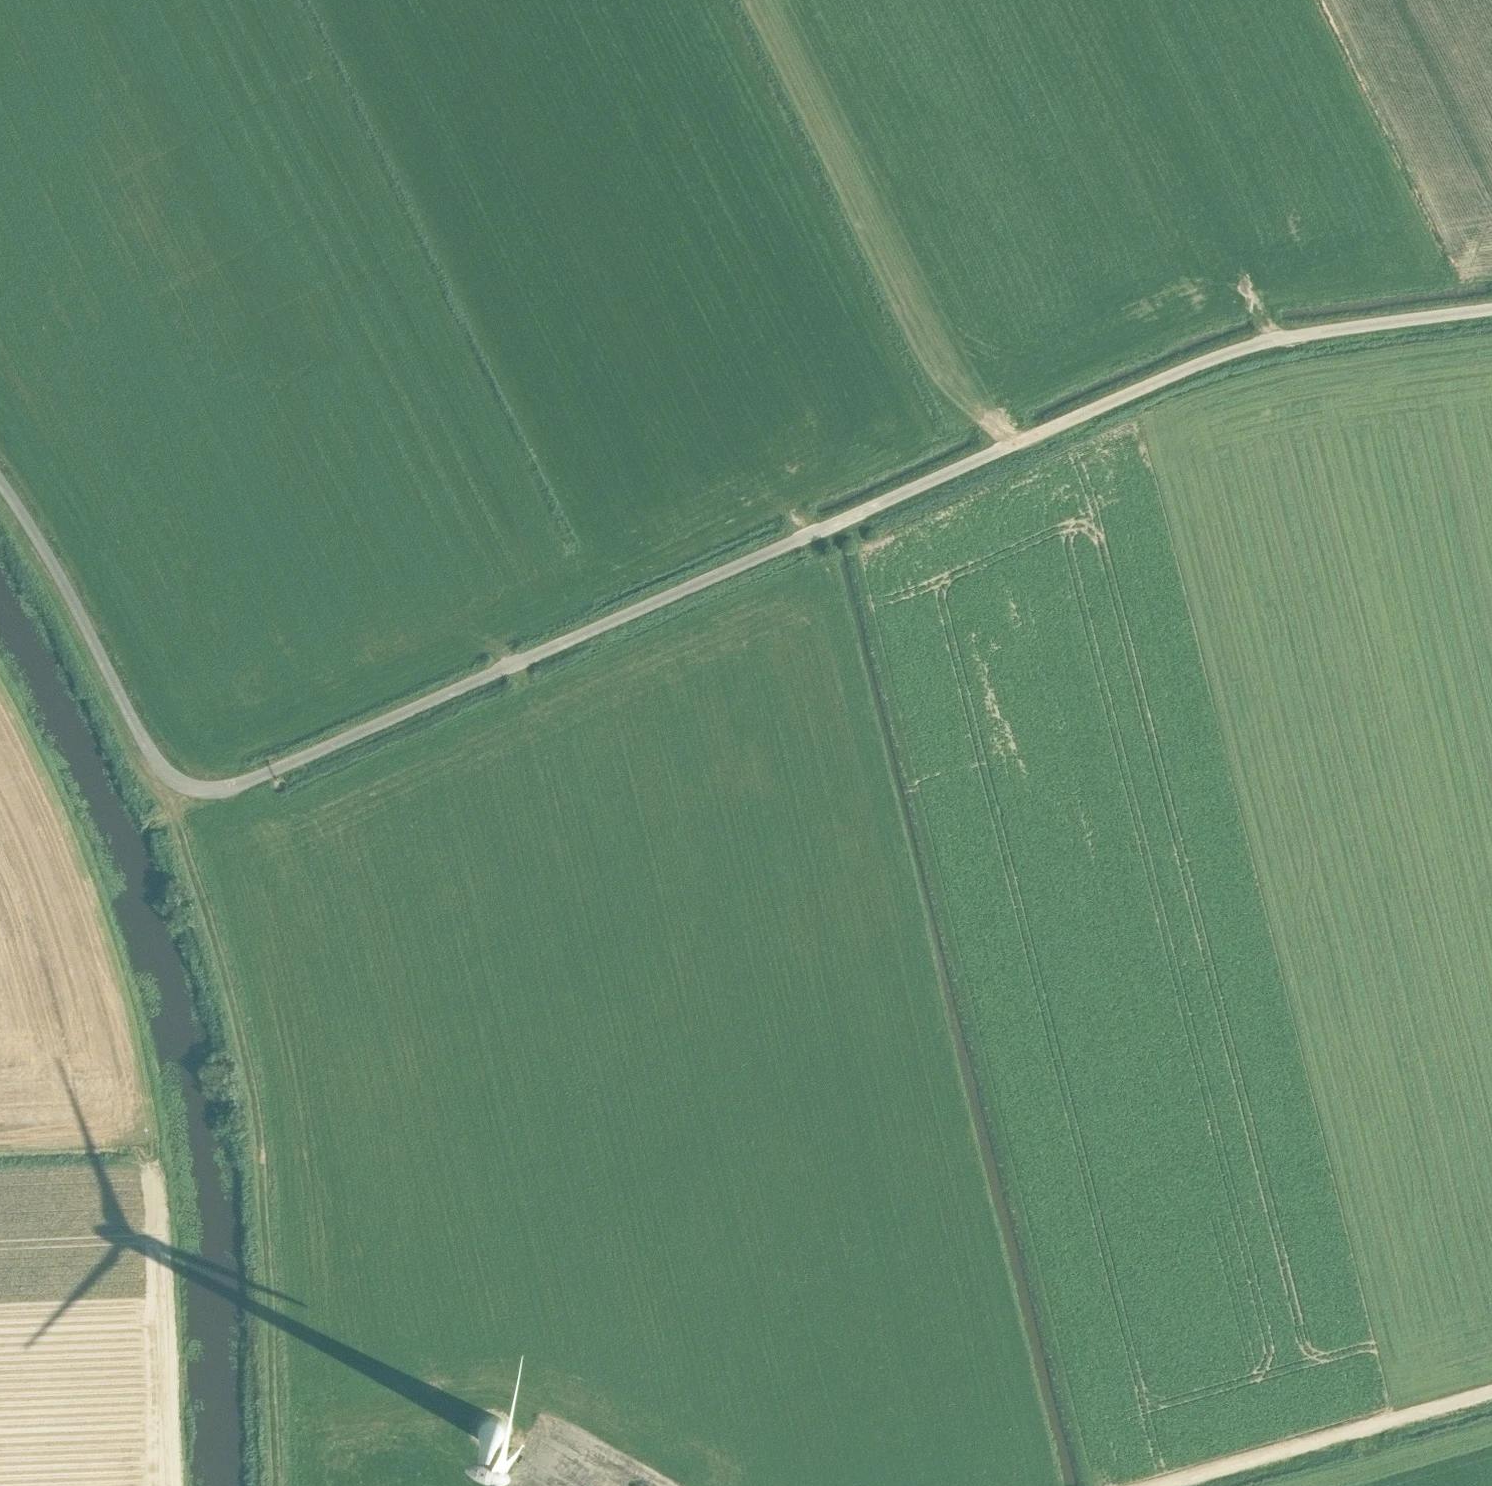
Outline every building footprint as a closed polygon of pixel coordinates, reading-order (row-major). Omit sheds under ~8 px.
[(478,1427),(478,1431),(479,1434),(480,1437),(482,1440),(485,1442),(488,1443),(491,1444),(495,1444),(498,1443),(502,1442),(504,1439),(506,1436),(508,1433),(508,1429),(508,1425),(506,1422),(504,1419),(502,1417),(499,1415),(495,1414),(492,1414),(488,1415),(485,1416),(483,1418),(480,1421),(479,1424),(478,1427)]
